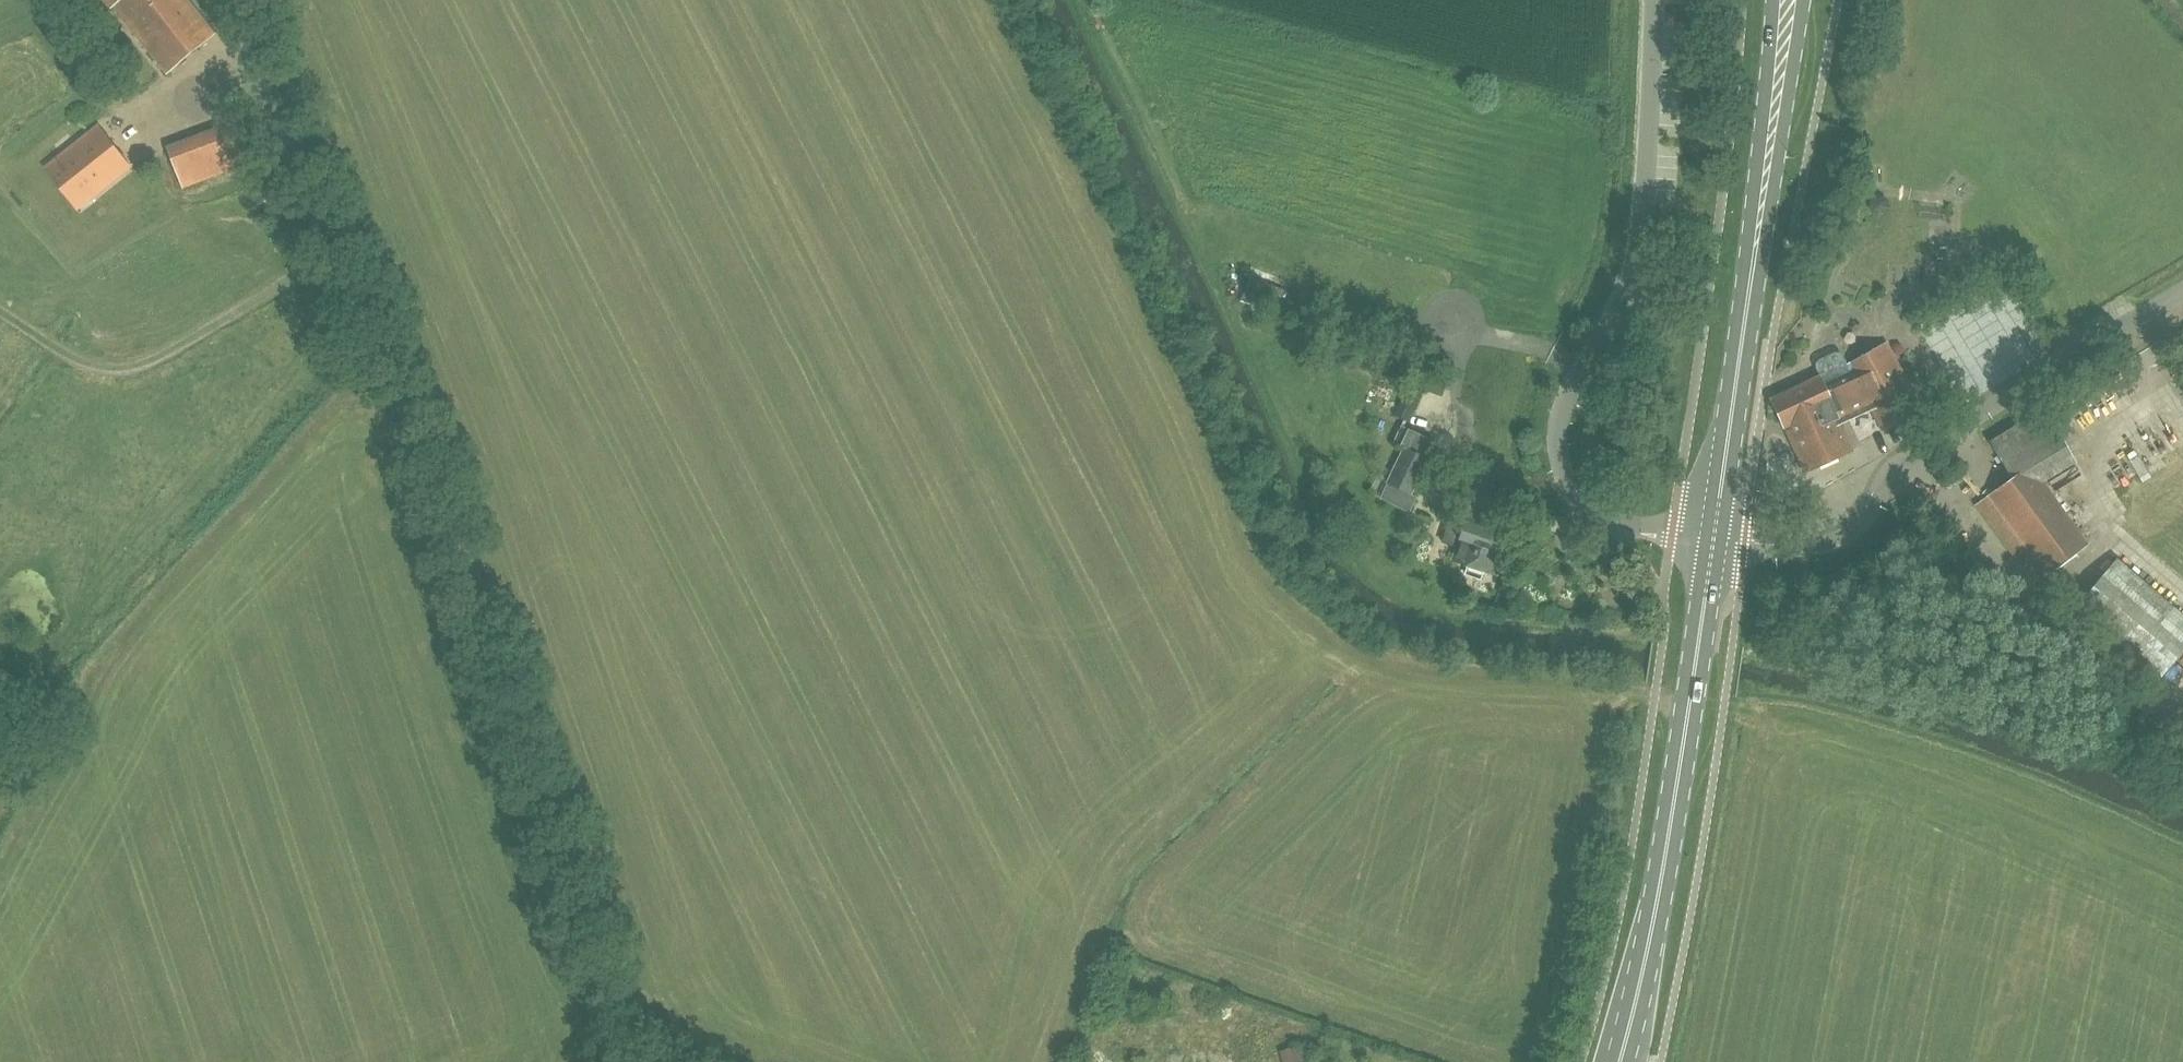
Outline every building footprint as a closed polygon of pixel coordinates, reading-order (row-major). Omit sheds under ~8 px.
[(167,72),(214,34),(186,0),(92,0),(104,14),(113,6),(167,72)] [(99,125),(45,168),(77,208),(131,165),(99,125)] [(1236,283),(1231,296),(1240,300),(1246,287),(1236,283)] [(1850,450),(1838,424),(1844,421),(1840,416),(1868,403),(1882,428),(1922,406),(1887,343),(1848,365),(1843,355),(1840,352),(1835,351),(1819,359),(1816,362),(1816,367),(1821,377),(1772,399),(1784,424),(1785,424),(1807,470),(1850,450)] [(1408,392),(1397,417),(1405,420),(1416,396),(1408,392)] [(2048,578),(2092,546),(2045,481),(2078,458),(2044,411),(1998,444),(2019,475),(1978,505),(2016,559),(2028,550),(2048,578)] [(1400,489),(1412,495),(1429,459),(1434,447),(1410,435),(1404,446),(1382,492),(1395,499),(1400,489)] [(1461,533),(1456,546),(1452,559),(1497,574),(1505,553),(1505,554),(1511,536),(1465,521),(1461,533)] [(2070,615),(2151,686),(2182,649),(2182,618),(2117,561),(2070,615)] [(1282,1060),(1301,1055),(1298,1044),(1279,1049),(1282,1060)]
